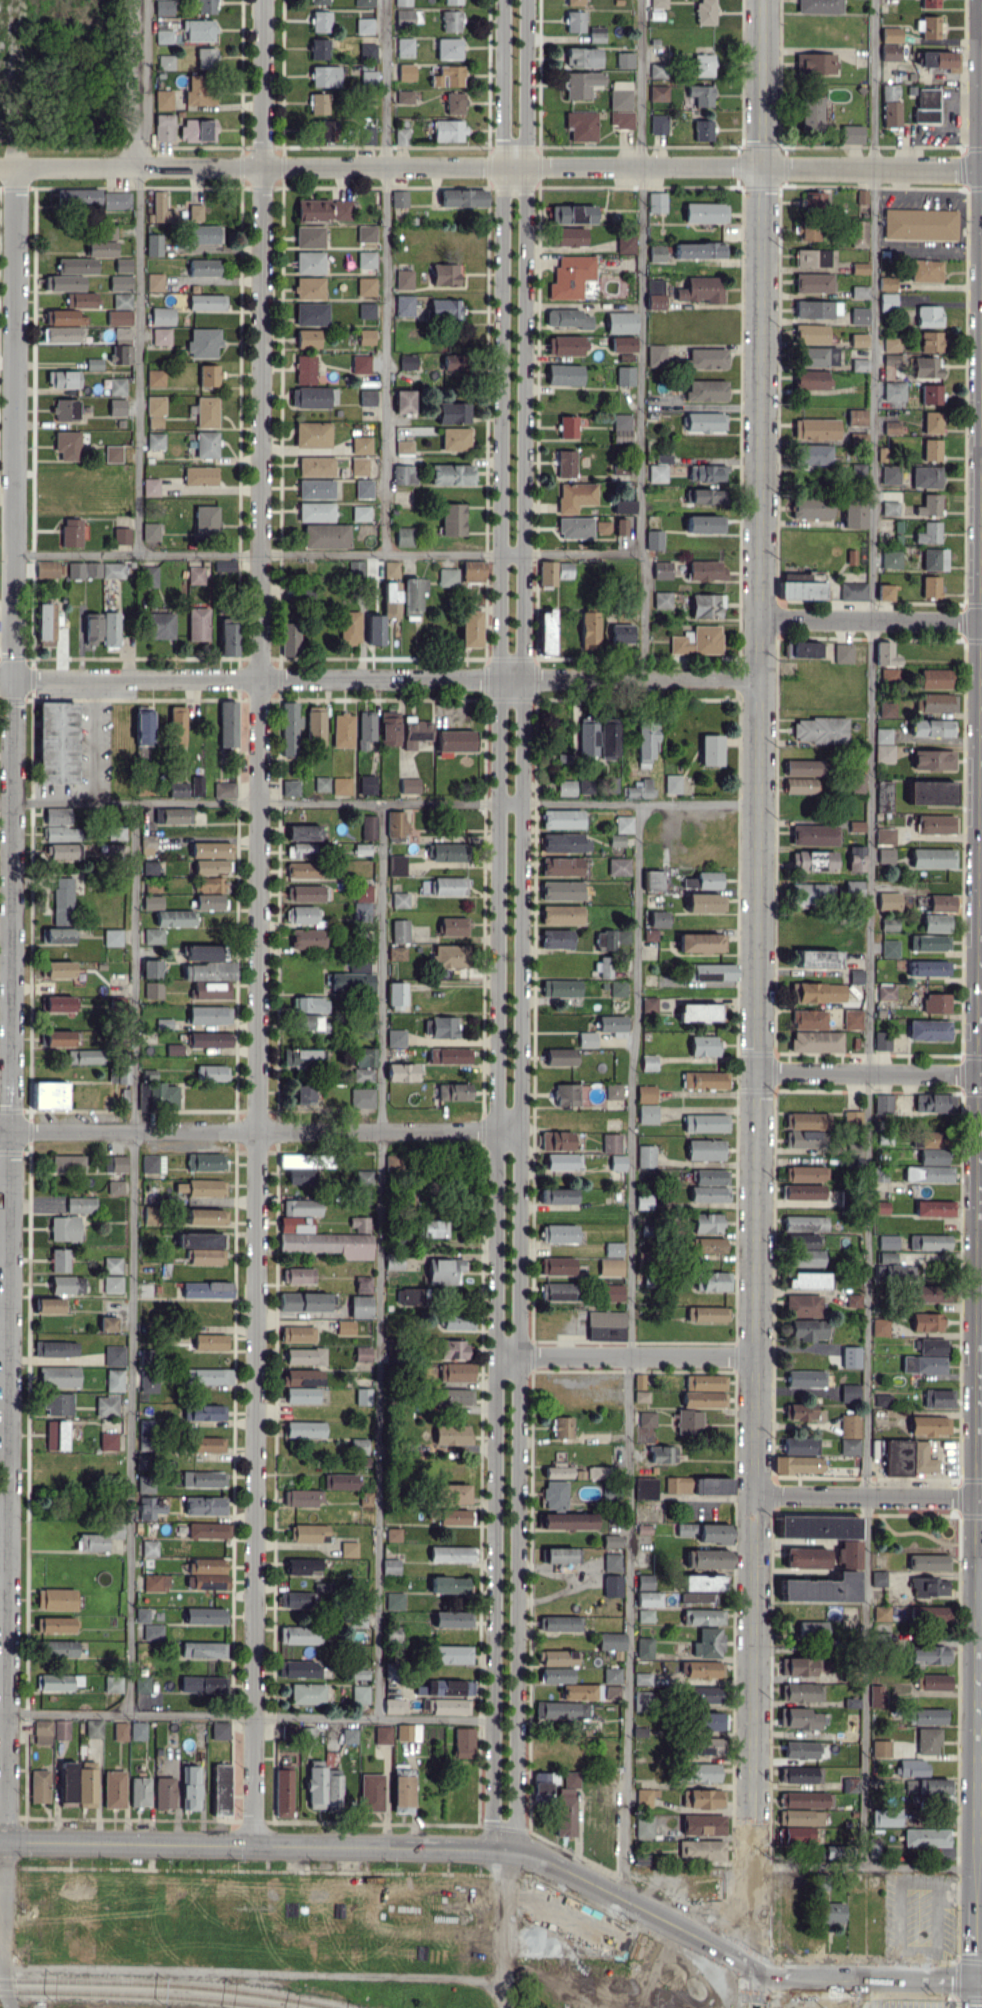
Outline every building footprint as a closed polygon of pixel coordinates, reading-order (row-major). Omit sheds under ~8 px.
[(155,16),(172,16),(173,0),(155,0),(155,16)] [(215,14),(214,0),(197,0),(197,15),(215,14)] [(714,0),(696,0),(696,26),(714,26),(714,0)] [(842,0),(797,0),(797,13),(841,14),(842,0)] [(939,8),(939,0),(921,0),(921,8),(939,8)] [(395,23),(413,23),(413,9),(395,10),(395,23)] [(442,10),(441,32),(460,32),(460,11),(442,10)] [(328,11),(312,11),(311,30),(328,31),(329,20),(328,20),(328,11)] [(584,11),(566,11),(565,32),(583,33),(584,11)] [(921,39),(939,38),(938,16),(921,16),(921,39)] [(373,34),(373,18),(356,18),(355,34),(373,34)] [(213,20),(186,20),(186,42),(213,42),(213,20)] [(881,43),(900,43),(900,28),(881,27),(881,43)] [(155,43),(172,43),(172,30),(156,30),(155,43)] [(588,43),(604,43),(604,30),(589,30),(588,43)] [(397,58),(413,58),(413,37),(396,37),(397,58)] [(461,38),(437,37),(436,59),(460,60),(461,38)] [(327,38),(310,38),(310,60),(327,59),(327,38)] [(375,43),(359,44),(360,60),(376,59),(375,43)] [(898,62),(898,46),(881,45),(881,61),(898,62)] [(215,47),(196,48),(197,68),(215,67),(215,47)] [(599,68),(599,48),(567,47),(566,67),(599,68)] [(944,59),(944,51),(919,51),(919,68),(948,69),(949,59),(944,59)] [(616,52),(616,68),(633,68),(633,52),(616,52)] [(694,77),(712,77),(712,55),(694,54),(694,77)] [(817,55),(795,55),(794,74),(816,75),(817,55)] [(340,66),(311,65),(310,86),(339,87),(340,66)] [(436,66),(437,87),(462,86),(462,65),(436,66)] [(565,99),(589,99),(589,90),(603,89),(603,72),(565,72),(565,99)] [(186,106),(210,106),(211,76),(186,76),(186,106)] [(631,81),(611,81),(611,84),(620,85),(620,89),(631,89),(631,81)] [(668,102),(667,85),(649,85),(649,102),(668,102)] [(712,86),(687,85),(687,96),(694,96),(694,108),(712,108),(712,86)] [(914,123),(936,124),(937,89),(915,88),(914,123)] [(610,109),(631,109),(631,89),(610,90),(610,109)] [(413,90),(396,91),(396,103),(413,103),(413,90)] [(155,110),(173,110),(173,91),(155,91),(155,110)] [(445,92),(445,114),(464,114),(463,92),(445,92)] [(310,116),(328,116),(328,93),(310,93),(310,116)] [(801,130),(822,130),(822,97),(801,96),(801,130)] [(882,127),(900,127),(899,101),(882,101),(882,127)] [(570,142),(597,141),(596,111),(564,112),(565,129),(570,129),(570,142)] [(633,128),(633,112),(609,112),(610,128),(633,128)] [(154,114),(155,141),(173,141),(173,114),(154,114)] [(666,115),(650,115),(650,135),(667,135),(666,115)] [(433,120),(433,143),(463,142),(462,120),(433,120)] [(711,142),(711,120),(693,120),(694,142),(711,142)] [(470,210),(471,190),(440,189),(440,209),(470,210)] [(175,209),(165,209),(164,191),(153,191),(153,222),(176,222),(175,209)] [(665,192),(648,192),(648,214),(665,214),(665,192)] [(824,192),(802,192),(802,210),(819,210),(819,202),(824,202),(824,192)] [(298,198),(297,220),(351,222),(351,200),(298,198)] [(726,224),(726,203),(685,203),(684,223),(726,224)] [(594,205),(550,206),(551,224),(595,223),(594,205)] [(957,210),(884,208),(883,240),(956,241),(957,210)] [(851,247),(866,248),(867,221),(852,220),(851,247)] [(798,223),(798,241),(813,241),(813,223),(798,223)] [(295,247),(323,248),(324,226),(296,225),(295,247)] [(357,226),(357,242),(375,243),(375,226),(357,226)] [(585,228),(556,228),(556,248),(585,248),(585,228)] [(162,234),(146,234),(146,256),(162,256),(162,234)] [(635,236),(619,236),(618,253),(634,253),(635,236)] [(116,241),(87,240),(87,257),(115,258),(116,241)] [(674,243),(675,263),(722,262),(721,242),(674,243)] [(649,245),(649,262),(664,263),(665,246),(649,245)] [(793,267),(826,268),(827,249),(794,249),(793,267)] [(296,274),(324,273),(324,251),(295,251),(296,274)] [(375,251),(357,251),(358,269),(376,269),(375,251)] [(594,281),(594,256),(558,255),(558,266),(553,265),(553,282),(548,282),(548,300),(582,301),(582,281),(594,281)] [(96,258),(57,258),(57,273),(96,273),(96,258)] [(219,259),(189,258),(189,279),(218,279),(219,259)] [(940,282),(941,261),(911,260),(910,281),(940,282)] [(431,284),(457,285),(458,264),(432,263),(431,284)] [(413,269),(396,269),(396,289),(413,289),(413,269)] [(832,274),(794,273),(794,294),(832,294),(832,274)] [(83,275),(49,275),(49,290),(83,290),(83,275)] [(324,299),(323,277),(294,277),(295,300),(324,299)] [(357,298),(375,298),(375,277),(357,277),(357,298)] [(722,278),(686,277),(686,286),(663,285),(663,280),(647,279),(647,295),(657,296),(657,309),(663,309),(663,301),(705,302),(705,305),(721,305),(722,278)] [(868,286),(851,285),(850,299),(868,299),(868,286)] [(95,308),(96,293),(72,292),(71,307),(95,308)] [(131,293),(113,294),(113,313),(107,313),(107,326),(130,326),(130,311),(131,311),(131,293)] [(225,295),(188,294),(188,312),(225,313),(225,295)] [(396,318),(414,318),(414,295),(395,295),(396,318)] [(429,318),(460,319),(461,300),(430,298),(429,318)] [(832,301),(795,300),(795,322),(831,323),(832,301)] [(295,325),(327,325),(327,303),(296,303),(295,325)] [(374,303),(359,303),(359,320),(374,320),(374,303)] [(174,307),(151,307),(151,325),(174,325),(174,307)] [(868,307),(850,307),(850,325),(867,325),(868,307)] [(49,325),(83,324),(82,309),(49,310),(49,325)] [(580,310),(546,309),(545,328),(591,329),(591,316),(580,316),(580,310)] [(827,346),(827,324),(794,325),(795,346),(827,346)] [(45,346),(82,345),(81,326),(45,326),(45,346)] [(171,345),(170,328),(152,328),(153,345),(171,345)] [(220,328),(190,328),(190,340),(188,341),(188,360),(216,360),(216,346),(220,346),(220,328)] [(297,329),(296,348),(319,348),(319,329),(297,329)] [(374,329),(358,329),(359,345),(374,345),(374,329)] [(920,354),(943,354),(942,331),(919,332),(920,354)] [(866,334),(850,333),(850,348),(866,349),(866,334)] [(582,336),(549,336),(549,358),(581,358),(582,336)] [(611,352),(634,352),(634,336),(611,337),(611,352)] [(883,338),(883,351),(900,351),(899,337),(883,338)] [(124,366),(123,345),(112,345),(113,366),(124,366)] [(665,345),(647,345),(647,366),(666,365),(665,345)] [(726,348),(688,348),(688,358),(681,359),(681,371),(726,370),(726,348)] [(797,367),(836,367),(835,348),(797,349),(797,367)] [(443,375),(462,375),(461,354),(443,355),(443,375)] [(883,374),(900,375),(901,354),(883,354),(883,374)] [(370,355),(351,356),(352,374),(370,374),(370,355)] [(296,385),(315,384),(315,356),(295,356),(296,385)] [(912,357),(913,381),(939,380),(939,357),(912,357)] [(100,358),(86,359),(87,370),(101,369),(100,358)] [(199,387),(219,386),(218,364),(198,364),(199,387)] [(582,365),(547,364),(547,387),(581,388),(582,365)] [(147,388),(164,387),(163,369),(146,370),(147,388)] [(79,371),(53,370),(52,391),(79,391),(79,371)] [(826,392),(826,370),(795,370),(795,388),(807,388),(807,392),(826,392)] [(109,395),(126,394),(126,377),(109,378),(109,395)] [(725,380),(684,380),(684,404),(726,404),(725,380)] [(905,382),(883,382),(883,401),(904,402),(905,382)] [(941,385),(921,384),(920,407),(940,407),(941,385)] [(328,410),(329,387),(297,386),(296,409),(328,410)] [(360,406),(376,405),(376,389),(360,389),(360,406)] [(415,389),(395,390),(395,415),(415,415),(415,389)] [(164,428),(164,396),(147,396),(147,429),(164,428)] [(196,428),(217,428),(218,397),(196,397),(196,428)] [(109,416),(124,416),(125,398),(109,398),(109,416)] [(77,400),(53,399),(53,414),(56,414),(56,423),(77,423),(77,400)] [(437,423),(468,424),(469,401),(438,400),(437,423)] [(941,435),(942,411),(923,411),(922,435),(941,435)] [(725,412),(686,412),(685,433),(724,433),(725,412)] [(559,416),(559,442),(577,442),(577,416),(559,416)] [(838,439),(838,418),(798,419),(798,440),(838,439)] [(900,422),(884,421),(883,435),(899,435),(900,422)] [(330,422),(295,422),(295,450),(330,449),(330,422)] [(442,452),(470,452),(470,428),(442,427),(442,452)] [(80,431),(54,431),(54,452),(60,452),(60,460),(79,460),(80,431)] [(218,431),(195,431),(195,460),(217,460),(218,431)] [(147,449),(164,450),(164,432),(147,432),(147,449)] [(351,454),(372,454),(372,437),(352,436),(351,454)] [(940,460),(940,439),(923,439),(923,460),(940,460)] [(396,453),(413,453),(413,441),(396,440),(396,453)] [(831,445),(800,444),(800,464),(830,465),(831,445)] [(575,450),(557,450),(557,480),(574,481),(575,450)] [(671,455),(656,454),(655,464),(671,464),(671,455)] [(299,456),(298,475),(334,475),(334,457),(299,456)] [(351,476),(369,476),(368,457),(351,457),(351,476)] [(416,486),(415,464),(392,465),(393,487),(416,486)] [(473,464),(431,464),(430,488),(473,489),(473,464)] [(649,481),(667,482),(667,465),(649,465),(649,481)] [(899,486),(899,465),(881,465),(881,485),(899,486)] [(217,467),(184,466),(183,487),(216,488),(217,467)] [(689,483),(708,482),(709,485),(717,485),(717,470),(724,470),(724,466),(688,466),(689,483)] [(941,466),(912,466),(912,486),(940,487),(941,466)] [(333,498),(333,479),(298,479),(298,499),(333,498)] [(372,498),(372,479),(355,480),(355,498),(372,498)] [(559,514),(577,513),(577,504),(597,504),(596,483),(558,484),(559,514)] [(686,503),(721,502),(721,492),(686,493),(686,503)] [(915,515),(940,515),(940,494),(922,494),(922,506),(915,506),(915,515)] [(792,518),(830,519),(830,498),(793,497),(792,518)] [(613,513),(634,513),(635,500),(613,499),(613,513)] [(899,515),(898,501),(882,501),(882,515),(899,515)] [(334,502),(298,502),(298,521),(334,522),(334,502)] [(865,528),(866,503),(843,502),(843,527),(865,528)] [(464,536),(465,503),(442,503),(441,535),(464,536)] [(218,506),(194,505),(194,534),(217,535),(218,506)] [(370,505),(352,506),(352,521),(370,521),(370,505)] [(686,532),(724,533),(724,516),(687,515),(686,532)] [(592,517),(558,517),(558,538),(592,538),(592,517)] [(615,534),(627,535),(627,519),(616,518),(615,534)] [(81,519),(61,519),(61,546),(81,546),(81,519)] [(595,534),(610,534),(610,521),(595,521),(595,534)] [(940,521),(923,521),(922,532),(914,532),(914,542),(940,543),(940,521)] [(142,541),(159,541),(159,523),(142,523),(142,541)] [(349,524),(303,524),(304,548),(349,548),(349,524)] [(130,527),(113,528),(114,544),(130,544),(130,527)] [(396,545),(413,546),(414,527),(396,527),(396,545)] [(663,530),(646,530),(646,549),(662,550),(663,530)] [(947,571),(947,548),(923,548),(922,570),(947,571)] [(847,564),(855,564),(855,549),(847,549),(847,564)] [(881,568),(901,568),(901,550),(882,550),(881,568)] [(35,561),(36,578),(59,577),(58,560),(35,561)] [(484,561),(462,560),(461,581),(484,581),(484,561)] [(723,560),(688,561),(689,580),(723,580),(723,560)] [(399,561),(384,561),(384,580),(398,581),(399,561)] [(556,561),(539,561),(539,585),(556,584),(556,561)] [(671,579),(672,561),(654,561),(653,579),(671,579)] [(124,562),(67,563),(67,578),(124,577),(124,562)] [(571,562),(557,562),(557,577),(571,577),(571,562)] [(188,584),(204,583),(204,565),(188,566),(188,584)] [(158,586),(157,566),(142,566),(143,587),(158,586)] [(438,585),(457,585),(458,568),(439,568),(438,585)] [(941,597),(941,576),(922,576),(922,597),(941,597)] [(427,592),(428,578),(404,577),(404,614),(420,615),(420,592),(427,592)] [(824,598),(824,581),(778,582),(779,599),(824,598)] [(400,582),(384,582),(383,617),(399,617),(400,582)] [(866,582),(840,582),(840,600),(866,600),(866,582)] [(877,599),(893,599),(893,584),(877,584),(877,599)] [(672,608),(671,591),(653,592),(654,608),(672,608)] [(691,617),(720,618),(720,608),(723,608),(723,594),(691,594),(691,617)] [(37,645),(55,646),(55,603),(38,603),(37,645)] [(209,608),(188,607),(187,640),(208,641),(209,608)] [(460,646),(480,647),(481,610),(461,610),(460,646)] [(539,610),(538,653),(553,653),(554,610),(539,610)] [(119,647),(119,612),(103,611),(102,646),(119,647)] [(359,644),(360,611),(340,611),(340,644),(359,644)] [(580,648),(598,648),(598,611),(581,611),(580,648)] [(174,612),(145,612),(145,638),(174,639),(174,612)] [(100,613),(84,613),(84,643),(101,643),(100,613)] [(367,644),(383,644),(382,614),(367,614),(367,644)] [(219,655),(237,656),(237,623),(220,623),(219,655)] [(281,656),(299,656),(299,623),(281,623),(281,656)] [(632,624),(611,624),(611,643),(632,643),(632,624)] [(670,635),(670,654),(721,653),(720,625),(692,625),(693,631),(683,631),(683,635),(670,635)] [(820,642),(785,641),(785,657),(820,657),(820,642)] [(899,666),(899,655),(891,655),(891,642),(876,641),(875,665),(899,666)] [(852,643),(834,644),(834,663),(853,663),(852,643)] [(898,668),(880,668),(880,682),(898,682),(898,668)] [(951,688),(951,669),(920,669),(920,688),(951,688)] [(914,711),(956,712),(956,693),(915,693),(914,711)] [(236,700),(219,700),(219,747),(236,747),(236,700)] [(77,702),(38,701),(37,783),(76,784),(77,702)] [(296,717),(297,702),(282,701),(281,756),(297,756),(298,717),(296,717)] [(895,702),(879,702),(879,717),(896,717),(895,702)] [(151,705),(134,706),(136,745),(152,745),(151,705)] [(185,706),(169,705),(168,745),(184,745),(185,706)] [(325,707),(307,706),(306,746),(324,746),(325,707)] [(374,711),(358,712),(358,750),(367,750),(367,740),(375,740),(374,711)] [(380,746),(399,745),(399,711),(380,711),(380,746)] [(333,747),(353,747),(354,713),(333,713),(333,747)] [(403,750),(415,750),(415,740),(431,740),(431,722),(413,722),(413,716),(404,715),(403,750)] [(847,718),(793,717),(793,741),(847,742),(847,718)] [(954,736),(953,719),(911,720),(911,737),(954,736)] [(658,750),(658,721),(637,721),(638,768),(650,767),(650,759),(653,759),(653,750),(658,750)] [(596,722),(578,722),(579,756),(597,756),(596,722)] [(618,722),(600,722),(601,758),(619,758),(618,722)] [(891,728),(875,728),(875,743),(891,743),(891,728)] [(436,731),(437,751),(473,750),(473,730),(436,731)] [(700,765),(721,765),(722,735),(701,734),(700,765)] [(893,762),(894,745),(875,745),(874,762),(893,762)] [(913,771),(954,770),(953,749),(912,750),(913,771)] [(785,775),(821,775),(822,760),(785,759),(785,775)] [(864,793),(865,773),(851,773),(850,792),(864,793)] [(203,796),(203,775),(191,775),(191,796),(203,796)] [(359,794),(376,794),(376,775),(359,775),(359,794)] [(680,793),(680,775),(665,775),(665,793),(680,793)] [(329,791),(329,777),(314,776),(314,791),(329,791)] [(351,795),(350,777),(333,778),(333,795),(351,795)] [(815,794),(815,778),(785,777),(785,793),(815,794)] [(400,778),(400,793),(419,792),(419,778),(400,778)] [(578,793),(593,793),(593,779),(579,779),(578,793)] [(651,779),(633,779),(633,787),(622,786),(622,797),(651,798),(651,779)] [(281,780),(282,795),(299,795),(298,780),(281,780)] [(557,795),(575,796),(575,780),(557,780),(557,795)] [(876,811),(891,812),(892,781),(877,780),(876,811)] [(954,804),(954,782),(909,780),(909,802),(954,804)] [(187,782),(168,783),(169,797),(188,796),(187,782)] [(235,783),(214,782),(213,797),(235,797),(235,783)] [(70,807),(44,808),(44,824),(70,824),(70,807)] [(190,808),(154,808),(154,824),(190,823),(190,808)] [(582,828),(583,809),(542,809),(542,828),(582,828)] [(407,835),(407,821),(404,821),(403,810),(386,811),(387,836),(407,835)] [(916,833),(954,833),(955,815),(917,814),(916,833)] [(361,840),(375,840),(375,815),(361,815),(361,840)] [(632,832),(633,816),(615,816),(615,832),(632,832)] [(865,820),(849,821),(849,831),(865,831),(865,820)] [(287,840),(320,840),(320,824),(287,824),(287,840)] [(791,845),(837,845),(838,825),(791,825),(791,845)] [(45,840),(80,840),(80,826),(45,826),(45,840)] [(895,845),(895,828),(875,827),(875,844),(895,845)] [(582,833),(542,833),(542,851),(591,851),(590,840),(582,840),(582,833)] [(140,835),(140,855),(155,854),(154,834),(140,835)] [(625,846),(625,834),(610,834),(610,846),(625,846)] [(231,842),(191,841),(190,857),(231,858),(231,842)] [(76,859),(76,844),(50,843),(50,858),(76,859)] [(314,858),(314,843),(286,844),(286,858),(314,858)] [(431,860),(465,861),(465,844),(432,843),(431,860)] [(865,871),(865,846),(848,846),(848,871),(865,871)] [(894,848),(878,848),(877,863),(894,864),(894,848)] [(954,849),(911,848),(911,867),(954,868),(954,849)] [(792,850),(791,869),(835,870),(836,851),(792,850)] [(405,876),(405,855),(388,855),(388,876),(405,876)] [(582,876),(582,857),(541,858),(542,876),(582,876)] [(608,875),(630,875),(630,858),(609,858),(608,875)] [(194,873),(230,873),(230,860),(193,860),(194,873)] [(159,874),(158,861),(142,861),(143,875),(159,874)] [(321,878),(321,862),(286,862),(286,878),(321,878)] [(645,891),(662,890),(662,870),(645,870),(645,891)] [(697,887),(720,888),(721,872),(697,871),(697,887)] [(53,923),(72,924),(73,877),(53,877),(53,923)] [(223,892),(224,878),(197,877),(197,892),(223,892)] [(466,878),(421,878),(421,895),(466,895),(466,878)] [(863,880),(847,880),(847,904),(863,904),(863,880)] [(582,881),(542,881),(542,900),(582,900),(582,881)] [(833,884),(791,883),(790,906),(833,907),(833,884)] [(372,901),(372,884),(355,884),(355,901),(372,901)] [(323,901),(322,885),(286,886),(286,902),(323,901)] [(877,910),(900,910),(900,892),(878,891),(877,910)] [(392,907),(409,907),(408,892),(391,893),(392,907)] [(720,894),(687,893),(687,911),(720,912),(720,894)] [(223,894),(195,894),(195,909),(223,909),(223,894)] [(954,894),(929,894),(929,912),(954,912),(954,894)] [(142,907),(162,907),(162,895),(143,895),(142,907)] [(370,903),(353,902),(353,921),(369,922),(370,903)] [(582,923),(581,905),(542,905),(542,924),(582,923)] [(285,923),(318,923),(318,906),(285,907),(285,923)] [(156,926),(195,926),(194,910),(155,910),(156,926)] [(650,927),(668,927),(668,911),(650,910),(650,927)] [(923,931),(950,932),(950,914),(923,914),(923,931)] [(441,936),(467,936),(467,917),(440,917),(441,936)] [(881,930),(898,930),(898,918),(881,918),(881,930)] [(409,942),(408,919),(391,919),(392,942),(409,942)] [(73,927),(41,928),(41,943),(74,942),(73,927)] [(144,944),(163,943),(163,928),(143,928),(144,944)] [(658,940),(657,928),(644,929),(644,941),(658,940)] [(122,929),(104,929),(104,945),(122,945),(122,929)] [(325,949),(325,929),(290,929),(290,948),(325,949)] [(572,948),(572,929),(541,930),(541,948),(572,948)] [(596,950),(615,950),(615,943),(629,943),(630,931),(596,930),(596,950)] [(678,951),(724,951),(724,934),(679,933),(678,951)] [(910,949),(949,950),(949,935),(910,935),(910,949)] [(881,957),(899,957),(899,939),(882,939),(881,957)] [(467,945),(435,944),(434,967),(467,967),(467,945)] [(223,960),(223,945),(186,946),(186,960),(223,960)] [(388,960),(406,959),(406,946),(388,946),(388,960)] [(840,950),(797,950),(797,966),(839,967),(840,950)] [(612,977),(611,958),(596,958),(597,978),(612,977)] [(159,960),(142,960),(143,978),(160,977),(159,960)] [(908,975),(949,976),(949,960),(908,960),(908,975)] [(74,961),(42,961),(42,977),(74,977),(74,961)] [(234,980),(234,961),(202,961),(202,965),(182,964),(182,979),(234,980)] [(685,981),(736,980),(736,963),(685,964),(685,981)] [(864,969),(850,969),(849,983),(863,984),(864,969)] [(372,973),(331,972),(330,990),(371,991),(372,973)] [(580,980),(543,980),(542,996),(580,997),(580,980)] [(626,980),(610,980),(611,996),(627,996),(626,980)] [(163,998),(162,982),(144,982),(144,999),(163,998)] [(229,998),(229,982),(194,982),(194,990),(190,990),(190,999),(229,998)] [(404,982),(388,982),(388,1010),(404,1010),(404,982)] [(845,983),(790,983),(790,1002),(845,1001),(845,983)] [(877,999),(895,999),(896,986),(877,985),(877,999)] [(923,1012),(949,1013),(950,994),(924,993),(923,1012)] [(73,996),(41,996),(41,1012),(74,1011),(73,996)] [(111,996),(111,1007),(125,1007),(124,996),(111,996)] [(327,1012),(327,997),(295,996),(295,1012),(327,1012)] [(642,1011),(657,1011),(657,996),(641,997),(642,1011)] [(679,1004),(679,1021),(718,1020),(718,1003),(679,1004)] [(230,1024),(230,1006),(188,1006),(188,1024),(230,1024)] [(826,1010),(793,1009),(792,1028),(826,1029),(826,1010)] [(862,1009),(844,1009),(843,1029),(862,1029),(862,1009)] [(325,1014),(297,1014),(297,1030),(325,1031),(325,1014)] [(626,1015),(598,1015),(598,1031),(612,1031),(612,1036),(625,1037),(626,1015)] [(457,1016),(430,1016),(431,1038),(457,1037),(457,1016)] [(950,1020),(909,1019),(909,1039),(949,1040),(950,1020)] [(387,1029),(387,1046),(405,1046),(405,1029),(387,1029)] [(73,1030),(45,1030),(45,1046),(73,1045),(73,1030)] [(231,1032),(187,1031),(186,1046),(231,1047),(231,1032)] [(597,1047),(596,1031),(579,1031),(579,1047),(597,1047)] [(841,1052),(841,1031),(791,1031),(791,1051),(841,1052)] [(874,1049),(890,1049),(890,1031),(874,1031),(874,1049)] [(717,1035),(690,1035),(690,1055),(717,1055),(717,1035)] [(182,1044),(167,1043),(167,1054),(182,1055),(182,1044)] [(375,1047),(355,1048),(356,1068),(353,1068),(354,1081),(373,1080),(373,1067),(376,1067),(375,1047)] [(470,1048),(429,1047),(429,1063),(470,1063),(470,1048)] [(546,1065),(576,1065),(576,1049),(546,1048),(546,1065)] [(67,1063),(102,1063),(102,1049),(67,1049),(67,1063)] [(657,1070),(657,1055),(642,1054),(642,1070),(657,1070)] [(416,1064),(387,1063),(387,1081),(416,1081),(416,1064)] [(196,1080),(227,1081),(228,1065),(196,1065),(196,1080)] [(682,1089),(728,1089),(729,1072),(683,1071),(682,1089)] [(66,1082),(33,1081),(32,1107),(66,1108),(66,1082)] [(437,1083),(438,1101),(470,1100),(470,1082),(437,1083)] [(148,1108),(177,1109),(178,1083),(148,1083),(148,1108)] [(555,1106),(579,1105),(578,1083),(555,1084),(555,1106)] [(622,1083),(605,1083),(605,1099),(622,1099),(622,1083)] [(295,1103),(313,1102),(312,1085),(294,1086),(295,1103)] [(637,1102),(655,1103),(656,1085),(637,1085),(637,1102)] [(375,1108),(375,1088),(350,1088),(351,1108),(375,1108)] [(914,1111),(947,1112),(947,1094),(915,1093),(914,1111)] [(892,1094),(874,1094),(873,1113),(892,1114),(892,1094)] [(657,1105),(638,1104),(638,1123),(657,1124),(657,1105)] [(861,1110),(844,1111),(844,1125),(862,1125),(861,1110)] [(789,1128),(830,1128),(830,1113),(789,1113),(789,1128)] [(728,1132),(728,1114),(684,1114),(684,1131),(728,1132)] [(785,1147),(821,1147),(822,1131),(785,1130),(785,1147)] [(541,1150),(573,1150),(573,1131),(541,1131),(541,1150)] [(920,1147),(945,1147),(945,1132),(920,1131),(920,1147)] [(621,1133),(602,1134),(603,1153),(621,1153),(621,1133)] [(687,1159),(723,1160),(723,1139),(687,1139),(687,1159)] [(655,1145),(638,1145),(637,1167),(655,1167),(655,1145)] [(920,1164),(947,1165),(947,1148),(920,1148),(920,1164)] [(187,1152),(186,1170),(223,1170),(223,1153),(187,1152)] [(281,1167),(309,1167),(309,1153),(281,1154),(281,1167)] [(580,1170),(580,1154),(546,1153),(546,1169),(580,1170)] [(164,1172),(164,1154),(142,1155),(142,1173),(164,1172)] [(84,1155),(51,1155),(51,1172),(83,1172),(84,1155)] [(127,1172),(127,1156),(103,1155),(103,1171),(127,1172)] [(610,1170),(625,1170),(625,1155),(610,1155),(610,1170)] [(823,1180),(822,1165),(785,1166),(785,1181),(823,1180)] [(952,1166),(905,1165),(904,1181),(952,1182),(952,1166)] [(288,1184),(310,1184),(310,1168),(288,1169),(288,1184)] [(373,1170),(355,1170),(355,1183),(372,1184),(373,1170)] [(174,1183),(174,1191),(186,1191),(186,1196),(225,1197),(225,1180),(186,1179),(186,1183),(174,1183)] [(123,1194),(123,1180),(108,1180),(108,1194),(123,1194)] [(823,1199),(824,1185),(783,1184),(783,1199),(823,1199)] [(690,1202),(728,1201),(728,1186),(690,1186),(690,1202)] [(540,1203),(575,1204),(575,1188),(541,1188),(540,1203)] [(357,1204),(369,1204),(369,1189),(357,1190),(357,1204)] [(651,1209),(652,1194),(636,1194),(635,1209),(651,1209)] [(67,1197),(67,1213),(96,1212),(96,1196),(67,1197)] [(320,1200),(282,1199),(282,1215),(320,1215),(320,1200)] [(888,1213),(889,1201),(874,1201),(874,1213),(888,1213)] [(953,1201),(915,1201),(915,1216),(953,1216),(953,1201)] [(143,1224),(161,1224),(161,1206),(144,1206),(143,1224)] [(225,1225),(225,1209),(187,1208),(187,1224),(225,1225)] [(720,1213),(693,1213),(693,1232),(720,1232),(720,1213)] [(784,1230),(827,1231),(827,1216),(784,1215),(784,1230)] [(51,1216),(51,1240),(79,1241),(79,1216),(51,1216)] [(279,1216),(279,1232),(310,1232),(311,1217),(279,1216)] [(369,1217),(350,1216),(350,1230),(369,1230),(369,1217)] [(447,1237),(447,1221),(420,1220),(420,1236),(447,1237)] [(577,1225),(541,1224),(541,1242),(577,1243),(577,1225)] [(190,1264),(224,1264),(224,1248),(225,1233),(177,1232),(177,1247),(190,1247),(190,1264)] [(371,1234),(278,1233),(278,1253),(371,1255),(371,1234)] [(816,1248),(816,1235),(794,1233),(793,1247),(816,1248)] [(898,1249),(898,1234),(878,1235),(878,1249),(898,1249)] [(950,1234),(909,1234),(909,1249),(949,1250),(950,1234)] [(725,1252),(725,1237),(696,1237),(696,1252),(725,1252)] [(622,1256),(622,1242),(605,1242),(605,1256),(622,1256)] [(69,1271),(69,1249),(51,1248),(51,1271),(69,1271)] [(822,1265),(822,1250),(789,1250),(789,1265),(822,1265)] [(896,1251),(876,1252),(876,1279),(904,1279),(904,1265),(896,1265),(896,1251)] [(402,1270),(403,1253),(386,1252),(385,1269),(402,1270)] [(121,1273),(121,1256),(104,1256),(103,1273),(121,1273)] [(540,1257),(540,1275),(575,1274),(574,1257),(540,1257)] [(428,1259),(428,1284),(458,1284),(458,1269),(464,1269),(464,1258),(428,1259)] [(599,1276),(623,1276),(623,1258),(599,1258),(599,1276)] [(314,1268),(283,1267),(283,1283),(314,1284),(314,1268)] [(695,1290),(730,1291),(730,1272),(695,1271),(695,1290)] [(827,1273),(785,1272),(785,1288),(826,1288),(827,1273)] [(103,1292),(122,1293),(122,1276),(103,1275),(103,1292)] [(51,1293),(84,1292),(83,1276),(51,1276),(51,1293)] [(371,1276),(355,1276),(355,1293),(371,1292),(371,1276)] [(231,1281),(182,1282),(183,1299),(232,1298),(231,1281)] [(541,1283),(541,1300),(574,1300),(573,1282),(541,1283)] [(623,1284),(599,1284),(599,1300),(624,1300),(623,1284)] [(914,1284),(914,1302),(942,1302),(942,1284),(914,1284)] [(396,1288),(396,1303),(424,1304),(424,1288),(396,1288)] [(329,1293),(280,1292),(280,1310),(328,1312),(329,1293)] [(861,1293),(846,1293),(846,1310),(861,1309),(861,1293)] [(821,1294),(785,1295),(786,1317),(821,1316),(821,1294)] [(371,1295),(350,1295),(350,1318),(371,1319),(371,1295)] [(62,1298),(36,1297),(35,1313),(61,1313),(62,1298)] [(724,1307),(687,1306),(687,1321),(723,1321),(724,1307)] [(625,1311),(587,1311),(588,1337),(625,1337),(625,1311)] [(442,1330),(473,1329),(473,1313),(442,1314),(442,1330)] [(942,1313),(912,1313),(912,1331),(942,1331),(942,1313)] [(116,1316),(100,1316),(99,1331),(116,1331),(116,1316)] [(871,1335),(889,1336),(889,1319),(872,1318),(871,1335)] [(790,1320),(790,1340),(825,1340),(825,1320),(790,1320)] [(354,1334),(354,1321),(337,1321),(337,1334),(354,1334)] [(315,1326),(281,1326),(280,1341),(315,1342),(315,1326)] [(226,1334),(193,1333),(193,1349),(226,1349),(226,1334)] [(945,1354),(946,1338),(920,1338),(920,1353),(945,1354)] [(439,1358),(467,1359),(467,1341),(439,1340),(439,1358)] [(78,1355),(77,1341),(35,1341),(35,1356),(78,1355)] [(125,1365),(125,1345),(105,1346),(105,1366),(125,1365)] [(370,1346),(354,1346),(354,1362),(370,1362),(370,1346)] [(842,1366),(859,1367),(859,1346),(842,1346),(842,1366)] [(286,1364),(325,1363),(325,1348),(286,1348),(286,1364)] [(902,1372),(946,1373),(946,1356),(902,1355),(902,1372)] [(439,1382),(473,1381),(473,1362),(439,1363),(439,1382)] [(78,1366),(39,1366),(39,1387),(78,1387),(78,1366)] [(232,1368),(183,1369),(183,1384),(232,1384),(232,1368)] [(322,1385),(322,1368),(283,1369),(283,1385),(322,1385)] [(123,1369),(107,1369),(106,1391),(123,1391),(123,1369)] [(824,1370),(788,1369),(787,1386),(824,1387),(824,1370)] [(140,1392),(157,1392),(158,1371),(141,1371),(140,1392)] [(634,1402),(649,1402),(649,1390),(645,1390),(644,1374),(634,1374),(635,1390),(634,1390),(634,1402)] [(685,1375),(686,1389),(726,1389),(726,1374),(685,1375)] [(841,1402),(859,1402),(859,1385),(841,1385),(841,1402)] [(318,1387),(285,1387),(286,1403),(318,1403),(318,1387)] [(371,1388),(356,1387),(355,1404),(370,1404),(371,1388)] [(473,1389),(435,1388),(434,1407),(472,1408),(473,1389)] [(924,1407),(953,1407),(954,1389),(924,1389),(924,1407)] [(725,1407),(726,1392),(683,1391),(683,1406),(725,1407)] [(891,1406),(892,1391),(874,1391),(873,1406),(891,1406)] [(72,1415),(73,1393),(45,1393),(44,1415),(72,1415)] [(119,1416),(118,1396),(96,1396),(96,1416),(119,1416)] [(816,1420),(816,1403),(784,1404),(785,1420),(816,1420)] [(224,1404),(183,1405),(183,1421),(224,1421),(224,1404)] [(701,1410),(677,1409),(677,1434),(700,1434),(701,1410)] [(637,1441),(654,1442),(655,1412),(638,1411),(637,1441)] [(860,1414),(841,1414),(840,1455),(860,1455),(860,1414)] [(948,1435),(949,1417),(910,1416),(910,1434),(948,1435)] [(572,1417),(553,1417),(553,1439),(572,1439),(572,1417)] [(139,1450),(154,1450),(155,1419),(140,1419),(139,1450)] [(67,1449),(68,1421),(47,1420),(46,1449),(67,1449)] [(324,1437),(324,1422),(286,1421),(285,1436),(324,1437)] [(469,1425),(434,1424),(434,1443),(469,1444),(469,1425)] [(118,1450),(118,1432),(100,1432),(100,1450),(118,1450)] [(223,1452),(224,1437),(190,1436),(189,1452),(223,1452)] [(818,1454),(818,1437),(784,1436),(783,1454),(818,1454)] [(367,1439),(347,1438),(347,1452),(367,1452),(367,1439)] [(927,1458),(927,1439),(885,1440),(885,1474),(938,1473),(937,1458),(927,1458)] [(650,1462),(676,1462),(676,1445),(650,1446),(650,1462)] [(571,1477),(571,1466),(565,1466),(565,1451),(554,1451),(554,1463),(544,1463),(544,1478),(571,1477)] [(776,1473),(821,1473),(822,1457),(776,1456),(776,1473)] [(612,1466),(586,1466),(586,1478),(612,1477),(612,1466)] [(181,1487),(226,1487),(226,1471),(182,1471),(181,1487)] [(356,1473),(324,1473),(324,1489),(356,1489),(356,1473)] [(137,1493),(154,1492),(154,1475),(137,1476),(137,1493)] [(731,1477),(665,1476),(665,1493),(731,1494),(731,1477)] [(656,1499),(657,1478),(637,1477),(636,1499),(656,1499)] [(566,1480),(544,1481),(544,1508),(567,1508),(566,1480)] [(469,1484),(435,1483),(435,1503),(468,1503),(469,1484)] [(321,1506),(322,1490),(284,1489),(283,1505),(321,1506)] [(372,1492),(360,1492),(359,1505),(372,1506),(372,1492)] [(226,1497),(185,1496),(184,1514),(225,1515),(226,1497)] [(155,1520),(156,1512),(166,1513),(166,1498),(139,1497),(138,1519),(155,1520)] [(469,1524),(469,1509),(439,1509),(439,1524),(469,1524)] [(595,1513),(538,1512),(538,1528),(595,1529),(595,1513)] [(858,1516),(779,1515),(779,1538),(858,1539),(858,1516)] [(230,1538),(230,1523),(188,1522),(188,1537),(230,1538)] [(123,1538),(123,1523),(111,1523),(110,1538),(123,1538)] [(730,1524),(677,1523),(676,1535),(699,1535),(699,1542),(730,1543),(730,1524)] [(328,1525),(293,1524),(293,1542),(327,1542),(328,1525)] [(401,1542),(401,1528),(386,1528),(386,1542),(401,1542)] [(80,1533),(79,1550),(106,1551),(107,1534),(80,1533)] [(603,1547),(620,1547),(620,1535),(603,1535),(603,1547)] [(840,1547),(837,1547),(837,1568),(860,1568),(860,1539),(840,1540),(840,1547)] [(158,1556),(158,1540),(141,1540),(141,1555),(158,1556)] [(357,1556),(357,1542),(341,1542),(341,1556),(357,1556)] [(476,1562),(476,1546),(429,1546),(429,1561),(476,1562)] [(574,1547),(541,1547),(541,1563),(574,1562),(574,1547)] [(827,1548),(785,1547),(785,1568),(827,1568),(827,1548)] [(732,1549),(686,1549),(686,1567),(731,1568),(732,1549)] [(620,1553),(604,1553),(605,1571),(620,1570),(620,1553)] [(908,1569),(948,1570),(949,1555),(908,1554),(908,1569)] [(186,1574),(186,1589),(228,1589),(229,1580),(225,1580),(226,1557),(190,1557),(190,1574),(186,1574)] [(287,1573),(320,1574),(320,1558),(287,1558),(287,1573)] [(399,1574),(399,1558),(382,1558),(382,1574),(399,1574)] [(857,1601),(857,1570),(835,1570),(835,1580),(781,1579),(780,1600),(857,1601)] [(869,1586),(886,1587),(886,1570),(870,1570),(869,1586)] [(169,1574),(143,1574),(144,1591),(169,1591),(169,1574)] [(604,1597),(621,1597),(621,1574),(604,1574),(604,1597)] [(653,1574),(637,1574),(636,1589),(652,1589),(653,1574)] [(682,1589),(726,1589),(726,1575),(682,1574),(682,1589)] [(431,1592),(468,1593),(468,1577),(431,1576),(431,1592)] [(946,1577),(911,1578),(912,1597),(947,1596),(946,1577)] [(335,1582),(314,1582),(314,1591),(335,1592),(335,1582)] [(75,1610),(75,1589),(37,1588),(37,1610),(75,1610)] [(307,1608),(307,1592),(280,1591),(280,1607),(307,1608)] [(661,1606),(661,1591),(637,1591),(637,1606),(661,1606)] [(404,1610),(404,1592),(385,1592),(385,1609),(404,1610)] [(716,1593),(681,1592),(681,1601),(716,1602),(716,1593)] [(890,1606),(874,1605),(873,1620),(890,1620),(890,1606)] [(911,1623),(949,1622),(949,1606),(911,1606),(911,1623)] [(185,1624),(225,1624),(224,1607),(185,1607),(185,1624)] [(149,1608),(136,1608),(136,1622),(149,1623),(149,1608)] [(724,1625),(724,1610),(683,1608),(682,1624),(724,1625)] [(638,1622),(653,1621),(653,1609),(638,1610),(638,1622)] [(434,1626),(467,1627),(467,1612),(434,1611),(434,1626)] [(543,1631),(582,1631),(582,1616),(544,1615),(543,1631)] [(36,1633),(74,1633),(74,1617),(36,1617),(36,1633)] [(799,1621),(798,1640),(826,1640),(827,1621),(799,1621)] [(163,1624),(143,1624),(143,1639),(163,1640),(163,1624)] [(315,1644),(315,1626),(279,1626),(279,1644),(315,1644)] [(721,1627),(698,1627),(699,1642),(693,1642),(693,1657),(722,1657),(721,1627)] [(599,1649),(625,1650),(625,1633),(599,1632),(599,1649)] [(636,1657),(653,1658),(653,1638),(637,1637),(636,1657)] [(78,1641),(39,1640),(39,1656),(77,1657),(78,1641)] [(226,1657),(226,1642),(182,1642),(181,1657),(226,1657)] [(471,1645),(429,1646),(430,1663),(472,1662),(471,1645)] [(950,1663),(950,1646),(929,1646),(929,1648),(906,1649),(906,1663),(950,1663)] [(540,1665),(577,1665),(576,1650),(539,1651),(540,1665)] [(815,1675),(815,1657),(781,1656),(781,1675),(815,1675)] [(830,1671),(831,1659),(819,1658),(818,1670),(830,1671)] [(319,1660),(278,1660),(278,1678),(319,1677),(319,1660)] [(718,1660),(680,1661),(680,1678),(719,1677),(718,1660)] [(385,1678),(395,1678),(395,1662),(385,1662),(385,1678)] [(542,1683),(572,1683),(572,1667),(542,1667),(542,1683)] [(603,1682),(621,1683),(621,1667),(604,1667),(603,1682)] [(368,1678),(368,1668),(351,1668),(351,1678),(368,1678)] [(651,1685),(651,1673),(634,1672),(634,1684),(651,1685)] [(37,1675),(37,1690),(73,1689),(73,1685),(82,1685),(82,1674),(37,1675)] [(918,1690),(950,1689),(949,1674),(917,1674),(918,1690)] [(150,1692),(151,1675),(135,1675),(135,1692),(150,1692)] [(122,1692),(122,1676),(105,1676),(105,1692),(122,1692)] [(222,1676),(181,1676),(181,1691),(222,1692),(222,1676)] [(474,1680),(424,1679),(424,1694),(474,1695),(474,1680)] [(290,1704),(325,1704),(325,1683),(291,1683),(290,1704)] [(781,1701),(822,1701),(822,1683),(781,1683),(781,1701)] [(601,1684),(562,1684),(562,1699),(600,1699),(601,1684)] [(369,1704),(369,1685),(352,1685),(352,1704),(369,1704)] [(605,1699),(621,1698),(620,1685),(605,1685),(605,1699)] [(686,1704),(720,1702),(719,1685),(685,1687),(686,1704)] [(869,1707),(884,1707),(885,1685),(870,1685),(869,1707)] [(633,1710),(651,1710),(652,1691),(634,1690),(633,1710)] [(845,1708),(860,1707),(860,1697),(845,1698),(845,1708)] [(407,1713),(407,1699),(385,1699),(385,1713),(407,1713)] [(432,1714),(469,1714),(469,1699),(432,1699),(432,1714)] [(535,1718),(589,1719),(589,1702),(535,1701),(535,1718)] [(808,1708),(780,1707),(779,1728),(819,1729),(819,1713),(808,1712),(808,1708)] [(912,1724),(945,1724),(945,1709),(913,1708),(912,1724)] [(697,1712),(697,1730),(725,1730),(725,1713),(697,1712)] [(34,1720),(34,1743),(51,1743),(51,1720),(34,1720)] [(54,1739),(69,1739),(69,1720),(54,1720),(54,1739)] [(147,1722),(131,1721),(131,1740),(146,1740),(147,1722)] [(229,1722),(210,1721),(210,1739),(229,1739),(229,1722)] [(127,1741),(128,1722),(114,1722),(114,1740),(127,1741)] [(297,1724),(282,1724),(281,1740),(316,1741),(316,1727),(297,1727),(297,1724)] [(421,1724),(397,1724),(396,1740),(420,1741),(421,1724)] [(391,1744),(391,1726),(375,1725),(375,1744),(391,1744)] [(474,1727),(455,1727),(454,1757),(473,1757),(474,1727)] [(634,1736),(647,1736),(647,1727),(634,1727),(634,1736)] [(939,1755),(940,1728),(918,1727),(917,1754),(939,1755)] [(342,1742),(357,1743),(357,1728),(343,1728),(342,1742)] [(719,1737),(691,1738),(692,1755),(720,1754),(719,1737)] [(871,1740),(871,1757),(890,1757),(890,1740),(871,1740)] [(817,1759),(817,1742),(785,1741),(784,1758),(817,1759)] [(308,1808),(324,1808),(325,1759),(308,1759),(308,1808)] [(898,1760),(899,1776),(928,1775),(927,1759),(898,1760)] [(101,1805),(100,1768),(95,1769),(94,1760),(80,1760),(81,1806),(101,1805)] [(76,1762),(61,1762),(61,1806),(76,1806),(76,1762)] [(229,1815),(231,1764),(213,1763),(212,1815),(229,1815)] [(719,1763),(686,1763),(686,1782),(719,1782),(719,1763)] [(181,1809),(199,1810),(199,1765),(182,1765),(181,1809)] [(821,1767),(784,1766),(784,1783),(821,1783),(821,1767)] [(291,1768),(274,1769),(275,1817),(292,1817),(291,1768)] [(49,1769),(30,1770),(30,1802),(49,1802),(49,1769)] [(327,1810),(341,1811),(341,1769),(327,1769),(327,1810)] [(104,1808),(125,1808),(125,1770),(104,1770),(104,1808)] [(563,1787),(579,1787),(579,1771),(564,1771),(563,1787)] [(533,1801),(551,1802),(551,1783),(556,1783),(556,1772),(534,1772),(533,1801)] [(360,1774),(361,1811),(383,1811),(383,1773),(360,1774)] [(393,1812),(412,1812),(413,1775),(393,1775),(393,1812)] [(155,1808),(175,1808),(174,1776),(155,1777),(155,1808)] [(130,1806),(150,1806),(150,1777),(130,1777),(130,1806)] [(859,1777),(843,1777),(842,1791),(858,1792),(859,1777)] [(941,1793),(941,1810),(953,1810),(953,1793),(950,1793),(950,1778),(906,1778),(906,1793),(941,1793)] [(657,1789),(636,1788),(636,1807),(657,1807),(657,1789)] [(683,1789),(682,1807),(724,1808),(724,1789),(683,1789)] [(832,1807),(832,1792),(780,1792),(780,1807),(832,1807)] [(576,1796),(556,1796),(555,1836),(575,1836),(576,1796)] [(822,1824),(822,1810),(779,1809),(779,1823),(822,1824)] [(901,1826),(901,1810),(875,1809),(875,1826),(901,1826)] [(724,1835),(725,1815),(682,1814),(682,1834),(724,1835)] [(653,1816),(635,1815),(635,1837),(653,1837),(653,1816)] [(778,1826),(777,1843),(813,1844),(813,1827),(778,1826)] [(949,1829),(904,1828),(903,1846),(949,1846),(949,1829)] [(724,1840),(679,1839),(679,1860),(723,1861),(724,1840)] [(839,1846),(824,1845),(823,1858),(839,1858),(839,1846)] [(843,1902),(820,1902),(820,1923),(843,1923),(843,1902)] [(852,1998),(817,1998),(817,2007),(852,2007),(852,1998)]
